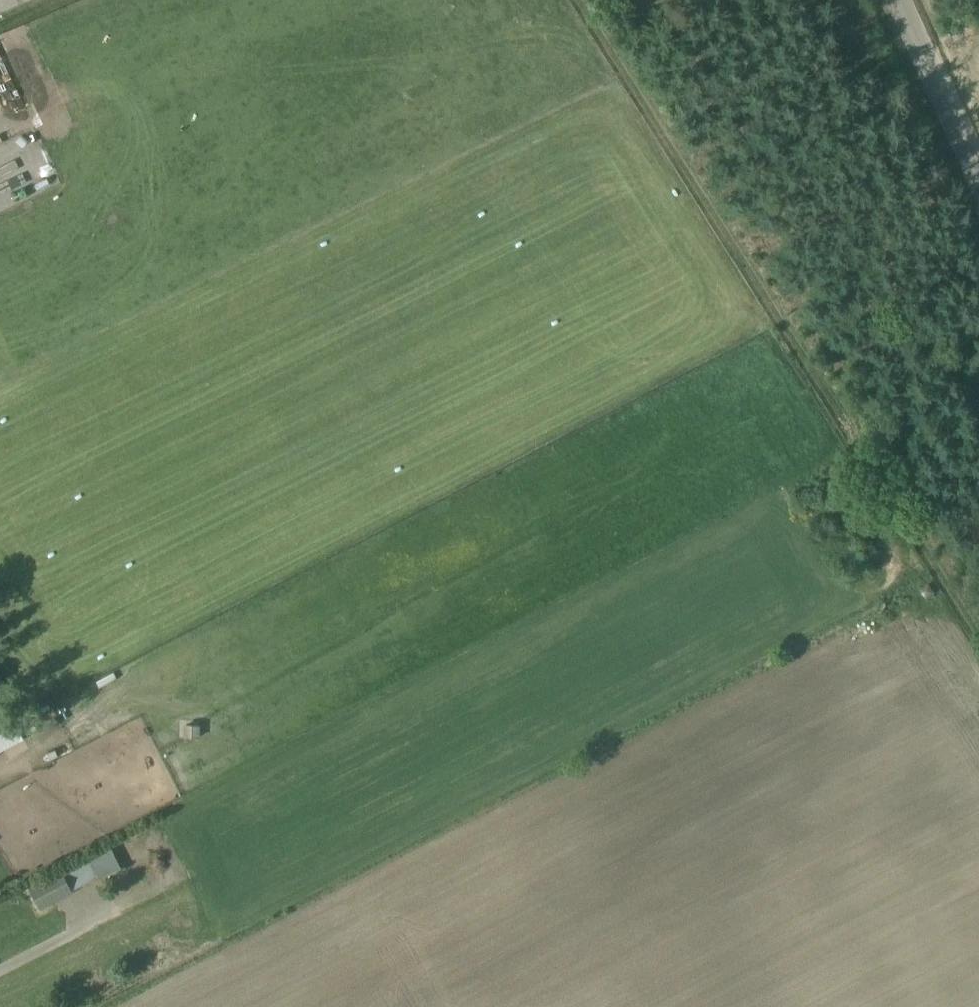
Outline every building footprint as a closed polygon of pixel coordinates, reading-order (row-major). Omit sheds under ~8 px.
[(0,720),(0,737),(19,733),(16,717),(0,720)] [(200,736),(200,725),(186,724),(186,736),(200,736)] [(97,853),(27,887),(39,909),(73,894),(72,890),(98,877),(99,878),(108,873),(97,853)]
